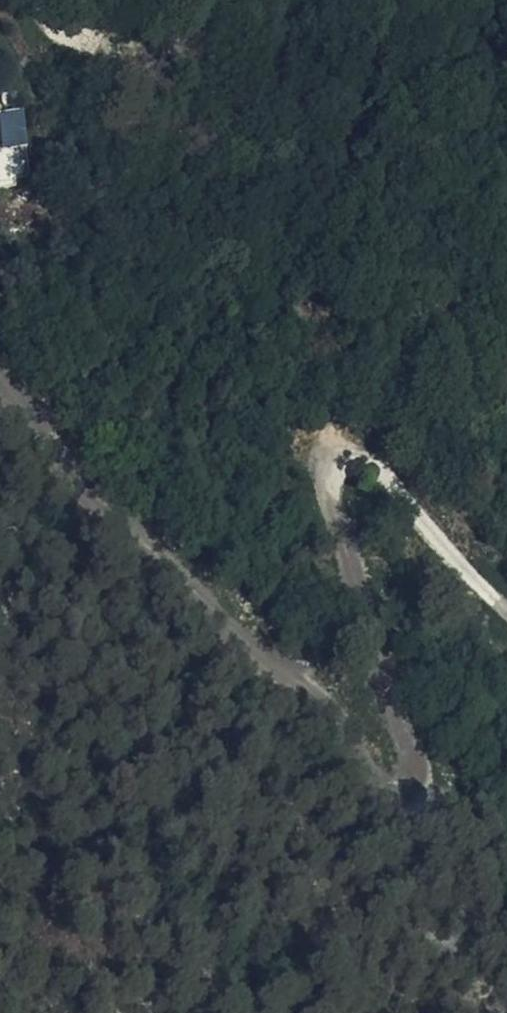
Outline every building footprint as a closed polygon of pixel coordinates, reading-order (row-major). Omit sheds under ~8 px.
[(40,100),(38,84),(20,87),(29,139),(49,137),(48,100),(40,100)] [(24,168),(21,146),(9,149),(13,169),(24,168)]
